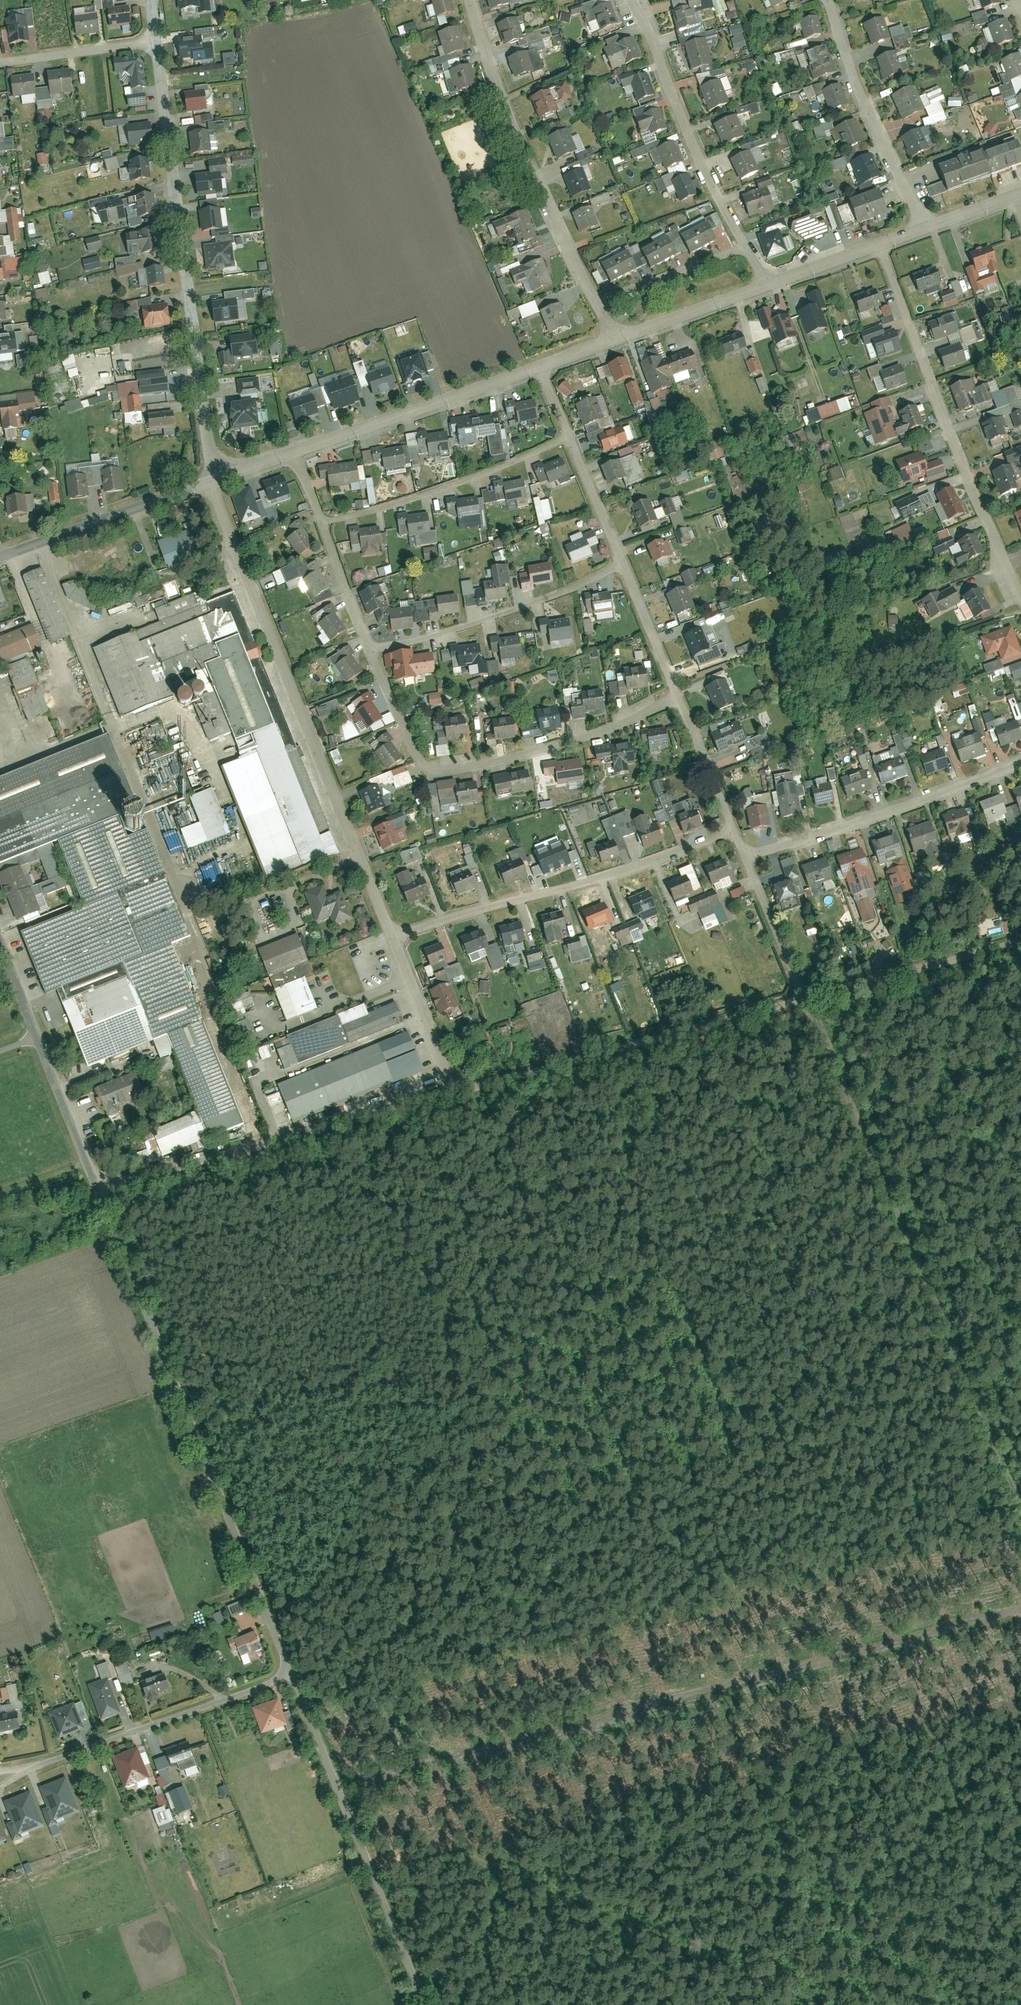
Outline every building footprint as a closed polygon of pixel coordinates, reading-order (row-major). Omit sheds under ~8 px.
[(181,12),(200,10),(200,15),(217,13),(216,0),(179,0),(181,12)] [(438,16),(457,11),(453,0),(433,0),(438,16)] [(492,11),(514,4),(512,0),(489,0),(492,11)] [(676,10),(681,28),(699,22),(696,13),(715,7),(713,0),(689,0),(690,6),(676,10)] [(718,14),(725,12),(723,0),(715,0),(718,14)] [(726,2),(729,11),(736,9),(733,0),(726,2)] [(985,8),(1003,2),(1003,0),(982,0),(985,8)] [(602,29),(619,22),(611,1),(594,8),(602,29)] [(133,25),(130,7),(108,11),(111,29),(133,25)] [(20,19),(7,20),(11,46),(32,43),(30,29),(36,28),(34,10),(19,12),(20,19)] [(808,37),(825,32),(819,14),(802,19),(808,37)] [(100,34),(98,15),(75,18),(78,37),(100,34)] [(886,16),(864,23),(872,43),(893,38),(886,16)] [(519,17),(499,22),(505,45),(526,37),(519,17)] [(1009,18),(989,24),(997,45),(1017,41),(1009,18)] [(398,27),(400,35),(418,29),(415,21),(398,27)] [(728,27),(731,36),(743,32),(740,24),(728,27)] [(461,25),(440,32),(447,55),(468,49),(461,25)] [(950,30),(941,32),(942,40),(952,39),(950,30)] [(743,35),(731,38),(734,49),(746,46),(743,35)] [(635,36),(605,48),(614,69),(643,57),(635,36)] [(203,37),(179,39),(182,59),(206,57),(203,37)] [(707,37),(686,42),(693,69),(714,63),(707,37)] [(836,71),(827,45),(808,53),(816,77),(836,71)] [(906,74),(897,50),(876,58),(887,81),(906,74)] [(529,51),(510,58),(515,76),(535,69),(529,51)] [(223,64),(235,64),(234,52),(222,53),(223,64)] [(1003,59),(1010,80),(1020,77),(1020,53),(1020,52),(1003,59)] [(136,58),(114,60),(116,76),(125,75),(131,79),(132,90),(148,89),(145,64),(136,58)] [(473,63),(450,70),(456,91),(479,85),(473,63)] [(635,70),(620,76),(624,87),(632,84),(639,102),(658,95),(649,71),(637,76),(635,70)] [(72,91),(69,71),(48,74),(51,94),(72,91)] [(14,96),(36,93),(33,76),(11,79),(14,96)] [(721,78),(701,87),(711,111),(732,102),(721,78)] [(849,102),(842,81),(823,90),(830,111),(849,102)] [(917,85),(893,94),(905,120),(928,112),(917,85)] [(550,90),(532,97),(540,117),(559,110),(550,90)] [(206,91),(186,94),(188,112),(209,110),(206,91)] [(661,107),(636,116),(642,132),(649,129),(652,135),(670,128),(661,107)] [(738,113),(715,124),(724,145),(748,135),(738,113)] [(128,123),(126,114),(102,119),(104,127),(128,123)] [(870,137),(862,118),(841,125),(848,145),(870,137)] [(208,130),(224,129),(223,121),(208,122),(208,130)] [(799,121),(792,124),(795,132),(803,129),(799,121)] [(824,131),(833,128),(831,121),(813,127),(817,140),(826,137),(824,131)] [(984,131),(993,136),(998,127),(988,122),(984,131)] [(154,145),(151,124),(127,127),(129,147),(154,145)] [(569,128),(548,138),(559,162),(579,151),(569,128)] [(923,129),(904,137),(914,157),(932,150),(923,129)] [(210,131),(190,134),(192,156),(213,153),(210,131)] [(741,145),(742,151),(770,143),(769,137),(741,145)] [(1018,144),(1016,137),(1003,142),(1005,146),(984,153),(993,176),(1020,167),(1020,152),(1018,144)] [(676,140),(659,148),(668,167),(685,160),(676,140)] [(751,148),(731,158),(742,179),(761,169),(751,148)] [(949,191),(993,176),(982,151),(941,166),(949,191)] [(873,152),(852,162),(862,184),(885,175),(873,152)] [(47,164),(46,153),(37,153),(38,165),(47,164)] [(232,156),(233,165),(253,163),(252,155),(232,156)] [(844,156),(830,162),(833,169),(847,164),(844,156)] [(2,181),(1,178),(11,176),(8,157),(0,158),(0,181),(2,181)] [(117,158),(104,158),(105,170),(118,169),(117,158)] [(151,181),(149,160),(130,162),(132,182),(151,181)] [(210,173),(196,175),(199,197),(225,194),(223,175),(229,175),(227,161),(209,163),(210,173)] [(585,166),(565,174),(573,195),(593,188),(585,166)] [(656,169),(650,172),(654,180),(660,176),(656,169)] [(690,172),(672,180),(681,200),(699,192),(690,172)] [(751,217),(776,208),(769,186),(743,195),(751,217)] [(828,202),(839,198),(836,192),(826,196),(828,202)] [(889,216),(881,192),(851,202),(838,207),(844,225),(858,221),(859,227),(889,216)] [(157,193),(137,195),(139,219),(159,216),(157,193)] [(123,197),(97,204),(104,226),(128,219),(123,197)] [(593,205),(573,212),(581,233),(600,225),(593,205)] [(220,206),(201,209),(203,231),(224,228),(220,206)] [(24,227),(21,207),(8,209),(14,242),(22,241),(20,228),(24,227)] [(260,208),(251,209),(251,217),(261,216),(260,208)] [(520,245),(538,236),(528,209),(494,223),(500,237),(515,231),(520,245)] [(814,215),(794,222),(793,229),(807,241),(815,238),(817,240),(826,237),(826,233),(830,232),(830,223),(826,220),(821,221),(814,215)] [(708,222),(695,229),(705,247),(718,240),(708,222)] [(781,228),(760,235),(768,258),(790,251),(781,228)] [(157,229),(142,231),(144,254),(160,253),(157,229)] [(695,229),(683,235),(693,254),(705,247),(695,229)] [(84,239),(86,252),(101,249),(99,237),(84,239)] [(669,237),(655,243),(665,262),(678,255),(669,237)] [(234,238),(205,241),(209,270),(237,267),(234,238)] [(655,243),(643,250),(652,268),(665,262),(655,243)] [(623,247),(613,251),(615,255),(625,251),(623,247)] [(1001,273),(992,247),(971,254),(976,267),(967,270),(976,295),(985,292),(984,287),(997,283),(994,275),(1001,273)] [(629,251),(615,258),(625,277),(638,269),(629,251)] [(83,259),(84,270),(101,268),(99,257),(83,259)] [(555,284),(544,258),(512,270),(518,285),(529,281),(534,294),(555,284)] [(615,258),(602,264),(612,282),(625,277),(615,258)] [(164,265),(148,267),(149,285),(166,283),(164,265)] [(937,266),(915,274),(921,290),(943,282),(937,266)] [(38,273),(40,285),(50,283),(48,271),(38,273)] [(944,308),(958,303),(956,297),(968,293),(964,278),(950,283),(952,289),(939,293),(944,308)] [(36,302),(48,300),(46,288),(35,290),(36,302)] [(882,305),(876,290),(855,298),(861,314),(882,305)] [(827,310),(820,291),(807,295),(811,307),(799,312),(808,336),(827,329),(821,312),(827,310)] [(237,299),(213,302),(216,324),(240,320),(237,299)] [(8,321),(6,301),(0,302),(0,322),(8,321)] [(507,310),(509,317),(520,313),(522,318),(539,313),(535,302),(507,310)] [(562,302),(541,310),(551,334),(572,327),(562,302)] [(169,303),(143,305),(145,327),(170,324),(169,303)] [(881,318),(883,325),(895,321),(889,304),(880,307),(883,317),(881,318)] [(797,337),(789,315),(775,320),(770,307),(758,311),(765,331),(770,329),(776,345),(797,337)] [(954,314),(929,322),(935,340),(961,332),(954,314)] [(881,359),(904,350),(897,327),(887,329),(884,325),(861,334),(865,345),(874,343),(881,359)] [(256,328),(231,331),(234,359),(261,354),(256,328)] [(19,350),(16,332),(0,334),(0,353),(19,350)] [(747,350),(741,333),(719,340),(725,358),(747,350)] [(269,342),(270,356),(280,356),(279,341),(269,342)] [(963,343),(940,350),(946,370),(968,361),(963,343)] [(699,367),(693,349),(669,358),(672,368),(675,376),(699,367)] [(33,367),(33,354),(16,355),(17,368),(33,367)] [(62,357),(67,378),(78,375),(73,354),(62,357)] [(423,354),(399,361),(407,384),(431,376),(423,354)] [(672,368),(669,358),(664,359),(663,355),(642,363),(647,378),(672,368)] [(762,370),(758,357),(745,361),(750,374),(762,370)] [(633,378),(627,360),(610,365),(616,384),(633,378)] [(116,363),(116,372),(131,371),(130,362),(116,363)] [(887,391),(909,384),(904,364),(881,371),(887,391)] [(610,384),(611,383),(608,365),(597,367),(599,378),(609,377),(610,384)] [(390,367),(368,374),(375,397),(398,388),(390,367)] [(675,376),(672,368),(647,378),(653,394),(673,386),(671,377),(675,376)] [(138,396),(170,391),(168,373),(138,376),(138,396)] [(354,375),(341,379),(350,405),(362,401),(354,375)] [(258,376),(236,379),(238,395),(260,393),(258,376)] [(756,379),(761,394),(769,390),(764,376),(756,379)] [(593,378),(575,383),(578,391),(595,385),(593,378)] [(341,379),(326,384),(335,409),(350,405),(341,379)] [(625,384),(632,405),(644,401),(637,380),(625,384)] [(967,380),(953,387),(962,413),(978,405),(967,380)] [(566,382),(559,389),(567,398),(574,391),(566,382)] [(4,429),(29,426),(28,415),(20,416),(21,409),(37,408),(35,393),(0,396),(0,404),(4,429)] [(316,393),(290,401),(297,421),(321,413),(316,393)] [(847,397),(805,411),(810,423),(851,410),(847,397)] [(877,445),(899,435),(888,409),(893,406),(891,397),(872,403),(874,409),(865,414),(877,445)] [(261,426),(257,398),(230,402),(234,430),(261,426)] [(649,401),(653,412),(662,409),(658,398),(649,401)] [(596,399),(576,406),(584,429),(604,422),(596,399)] [(802,399),(794,400),(795,416),(803,415),(802,399)] [(540,427),(535,401),(516,405),(515,400),(504,402),(507,417),(518,415),(520,423),(529,422),(531,429),(540,427)] [(895,426),(899,435),(926,426),(918,404),(901,411),(903,422),(895,426)] [(176,426),(174,411),(148,414),(150,430),(176,426)] [(472,415),(450,418),(452,435),(459,434),(460,448),(480,445),(479,439),(488,438),(491,457),(504,455),(500,425),(495,426),(493,416),(473,419),(472,415)] [(1002,418),(985,424),(993,447),(1010,442),(1002,418)] [(623,427),(598,435),(604,452),(628,444),(623,427)] [(782,436),(785,450),(807,443),(803,430),(782,436)] [(449,455),(447,433),(427,435),(427,432),(406,434),(408,456),(429,453),(430,457),(449,455)] [(704,444),(710,461),(725,455),(719,439),(704,444)] [(405,468),(403,449),(384,451),(383,448),(373,449),(373,451),(364,453),(366,465),(374,464),(384,462),(385,471),(405,468)] [(924,450),(900,461),(907,484),(927,477),(928,480),(948,472),(943,456),(929,462),(924,450)] [(635,456),(602,467),(608,485),(623,480),(625,485),(644,479),(635,456)] [(571,481),(563,459),(544,466),(543,462),(533,466),(540,484),(549,481),(550,484),(559,481),(561,485),(571,481)] [(360,485),(357,464),(338,466),(337,463),(319,465),(321,479),(329,478),(330,488),(360,485)] [(829,469),(832,481),(844,478),(841,465),(829,469)] [(1011,465),(994,471),(1002,496),(1020,491),(1011,465)] [(122,467),(102,469),(105,493),(125,490),(122,467)] [(675,475),(677,482),(689,479),(687,471),(675,475)] [(90,495),(87,474),(68,476),(71,498),(90,495)] [(290,495),(284,476),(264,483),(271,502),(290,495)] [(366,479),(368,504),(374,504),(372,478),(366,479)] [(504,482),(504,479),(495,480),(499,501),(508,499),(508,501),(528,498),(524,478),(504,482)] [(49,500),(59,500),(58,483),(49,483),(49,500)] [(950,519),(966,512),(955,486),(939,494),(950,519)] [(261,518),(251,488),(232,494),(242,524),(261,518)] [(11,516),(36,510),(35,493),(8,499),(11,516)] [(903,522),(924,512),(918,493),(894,504),(903,522)] [(460,518),(482,516),(478,496),(458,498),(457,495),(447,497),(451,517),(459,517),(460,518)] [(677,545),(690,542),(681,510),(683,510),(679,496),(665,499),(677,545)] [(538,497),(533,498),(539,527),(544,526),(543,520),(554,518),(550,499),(539,501),(538,497)] [(641,527),(659,520),(651,498),(633,506),(641,527)] [(407,513),(397,514),(400,537),(410,536),(411,548),(438,545),(437,531),(431,532),(428,514),(408,517),(407,513)] [(295,535),(288,541),(299,557),(315,545),(304,530),(307,528),(301,519),(289,527),(295,535)] [(924,526),(911,530),(909,524),(892,529),(897,545),(928,535),(924,526)] [(360,526),(349,528),(352,547),(362,545),(363,558),(378,556),(377,551),(383,550),(379,528),(361,531),(360,526)] [(478,531),(480,543),(489,541),(486,529),(478,531)] [(592,547),(599,543),(595,530),(583,534),(585,538),(566,546),(574,564),(595,555),(592,547)] [(188,531),(158,542),(169,569),(197,558),(188,531)] [(960,565),(987,554),(977,533),(960,541),(965,554),(955,557),(960,565)] [(664,539),(649,545),(656,563),(675,554),(669,540),(666,543),(664,539)] [(424,560),(437,560),(437,547),(423,548),(424,560)] [(505,550),(493,552),(495,561),(507,559),(505,550)] [(315,598),(332,586),(320,569),(322,568),(318,560),(308,565),(313,574),(304,580),(315,598)] [(534,585),(554,581),(550,562),(530,566),(530,571),(521,573),(524,591),(534,588),(534,585)] [(379,576),(392,573),(390,565),(377,568),(379,576)] [(506,584),(511,584),(509,565),(493,566),(494,581),(485,582),(488,600),(508,599),(506,584)] [(34,572),(24,576),(52,643),(71,636),(44,567),(34,572)] [(61,584),(66,598),(99,615),(105,603),(109,616),(131,609),(127,596),(109,602),(76,586),(74,580),(61,584)] [(963,601),(955,583),(923,600),(932,619),(963,601)] [(380,585),(361,593),(369,614),(389,607),(380,585)] [(677,616),(698,608),(688,585),(668,594),(677,616)] [(975,617),(993,608),(983,587),(965,595),(975,617)] [(612,591),(594,594),(593,591),(586,593),(588,608),(595,607),(595,613),(615,611),(612,591)] [(162,622),(95,649),(123,719),(177,698),(169,678),(205,663),(244,758),(223,767),(270,884),(340,856),(234,593),(194,609),(189,598),(157,611),(162,622)] [(441,615),(461,613),(458,593),(438,596),(439,606),(430,608),(432,620),(442,620),(441,615)] [(414,622),(424,620),(423,601),(411,603),(411,606),(391,608),(393,631),(415,629),(414,622)] [(332,641),(348,629),(337,613),(339,611),(334,603),(324,609),(328,616),(319,623),(332,641)] [(570,618),(550,620),(550,618),(540,619),(542,633),(550,633),(552,642),(574,638),(570,618)] [(585,635),(593,634),(591,619),(583,620),(585,635)] [(1020,656),(1020,645),(1014,625),(983,637),(987,655),(1000,652),(1004,663),(1020,656)] [(0,638),(0,665),(41,649),(32,626),(0,638)] [(711,648),(703,628),(687,634),(696,654),(711,648)] [(521,635),(501,638),(500,635),(491,636),(493,653),(501,652),(503,660),(524,657),(521,635)] [(348,683),(365,671),(354,655),(356,653),(351,644),(341,651),(345,658),(337,665),(348,683)] [(481,644),(459,647),(458,644),(451,645),(453,658),(460,658),(461,667),(484,664),(481,644)] [(696,654),(701,665),(724,656),(719,644),(711,648),(696,654)] [(415,655),(414,650),(385,654),(387,668),(394,667),(396,680),(418,678),(418,676),(415,655)] [(434,652),(415,655),(418,676),(437,673),(434,652)] [(28,658),(5,666),(24,722),(48,714),(37,684),(28,658)] [(1000,658),(983,665),(987,675),(1004,668),(1000,658)] [(629,690),(649,687),(646,667),(626,671),(627,680),(619,681),(620,696),(630,694),(629,690)] [(548,671),(549,682),(558,680),(557,670),(548,671)] [(724,678),(723,672),(710,676),(712,682),(724,678)] [(707,686),(718,711),(738,703),(727,678),(707,686)] [(965,683),(951,687),(954,698),(968,693),(965,683)] [(587,713),(606,710),(603,689),(582,692),(585,707),(573,709),(574,718),(587,717),(587,713)] [(357,711),(368,729),(384,718),(374,702),(376,700),(372,691),(363,696),(368,704),(357,711)] [(443,691),(428,693),(429,706),(445,704),(443,691)] [(320,719),(341,710),(336,699),(315,707),(320,719)] [(940,700),(932,703),(935,713),(948,708),(946,703),(941,704),(940,700)] [(406,715),(425,709),(423,704),(404,710),(406,715)] [(543,731),(563,728),(559,706),(537,710),(539,722),(521,725),(524,739),(544,736),(543,731)] [(450,739),(469,736),(466,715),(445,719),(447,733),(439,735),(440,745),(450,744),(450,739)] [(497,740),(517,737),(514,717),(494,720),(493,717),(485,717),(487,731),(496,730),(497,740)] [(1019,720),(996,727),(1003,747),(1020,740),(1020,726),(1019,720)] [(713,733),(721,752),(748,741),(740,722),(713,733)] [(670,745),(667,727),(649,731),(649,729),(642,730),(644,742),(650,741),(651,748),(670,745)] [(389,769),(404,757),(393,741),(395,739),(389,731),(378,739),(384,747),(377,752),(389,769)] [(0,778),(0,863),(57,841),(86,907),(167,873),(149,830),(129,838),(121,816),(141,809),(110,732),(0,778)] [(952,735),(954,741),(964,738),(961,732),(952,735)] [(963,762),(987,754),(980,733),(955,741),(963,762)] [(630,764),(637,763),(633,742),(613,746),(615,771),(630,769),(630,764)] [(951,767),(945,746),(921,754),(928,774),(951,767)] [(341,760),(336,750),(331,752),(335,762),(341,760)] [(865,753),(858,755),(862,769),(868,767),(865,753)] [(902,756),(876,765),(883,784),(909,776),(902,756)] [(585,781),(582,758),(557,761),(556,759),(544,761),(545,776),(557,775),(559,785),(585,781)] [(498,796),(534,790),(529,768),(494,776),(498,796)] [(866,771),(842,778),(849,798),(873,791),(866,771)] [(818,805),(838,802),(831,777),(812,782),(818,805)] [(460,806),(481,802),(477,781),(459,785),(457,779),(438,781),(441,800),(459,798),(460,806)] [(797,782),(777,785),(783,818),(803,815),(797,782)] [(369,814),(387,808),(378,785),(361,792),(369,814)] [(180,830),(187,849),(232,833),(214,788),(192,796),(201,822),(180,830)] [(768,793),(753,796),(752,789),(740,791),(743,808),(765,804),(764,799),(769,798),(768,793)] [(1009,814),(1002,794),(981,802),(989,820),(1009,814)] [(751,829),(772,825),(769,805),(748,809),(751,829)] [(974,831),(968,808),(944,815),(951,835),(957,833),(958,837),(974,831)] [(654,812),(658,824),(667,820),(663,809),(654,812)] [(136,834),(140,833),(143,831),(146,828),(147,824),(147,821),(146,817),(143,815),(141,813),(137,811),(134,812),(130,813),(128,815),(125,818),(124,821),(125,825),(126,829),(129,832),(132,833),(136,834)] [(686,835),(705,828),(699,811),(679,818),(686,835)] [(646,848),(665,841),(660,826),(653,828),(648,815),(635,820),(646,848)] [(385,851),(409,839),(404,829),(396,830),(393,821),(375,827),(385,851)] [(947,862),(934,821),(909,829),(916,853),(929,849),(934,867),(947,862)] [(902,856),(896,836),(873,844),(879,863),(891,859),(901,856),(902,856)] [(603,863),(622,856),(616,840),(598,847),(603,863)] [(462,846),(465,854),(472,852),(469,844),(462,846)] [(404,864),(422,858),(418,847),(400,852),(404,864)] [(877,889),(863,849),(838,857),(845,879),(849,878),(853,896),(877,889)] [(555,859),(561,874),(578,869),(572,854),(555,859)] [(895,871),(887,873),(895,896),(913,890),(906,867),(905,868),(901,856),(891,859),(895,871)] [(834,878),(829,857),(803,865),(810,887),(834,878)] [(507,885),(529,877),(522,859),(500,868),(507,885)] [(538,865),(544,880),(561,875),(555,859),(538,865)] [(713,885),(732,875),(726,859),(706,866),(713,885)] [(32,887),(22,865),(0,874),(0,880),(7,897),(10,898),(32,887)] [(409,904),(431,894),(426,880),(415,883),(410,869),(397,875),(409,904)] [(459,894),(477,887),(471,870),(452,877),(459,894)] [(167,873),(21,931),(48,996),(174,947),(195,939),(167,873)] [(669,882),(676,900),(695,893),(688,876),(669,882)] [(798,897),(792,880),(775,887),(781,903),(798,897)] [(323,886),(304,893),(316,923),(329,918),(332,926),(352,918),(341,891),(328,896),(323,886)] [(729,892),(732,899),(745,893),(742,886),(729,892)] [(42,911),(32,887),(10,898),(18,919),(42,911)] [(630,897),(637,917),(657,908),(650,890),(630,897)] [(697,911),(704,930),(727,922),(715,890),(687,900),(687,901),(685,901),(690,914),(697,911)] [(867,898),(855,903),(862,923),(875,919),(867,898)] [(585,910),(592,929),(611,921),(605,902),(585,910)] [(550,946),(564,941),(561,931),(569,929),(564,911),(543,915),(550,946)] [(611,930),(616,941),(643,928),(638,917),(611,930)] [(501,927),(505,945),(527,941),(522,922),(501,927)] [(461,937),(469,955),(490,947),(483,930),(461,937)] [(297,935),(257,953),(286,1021),(317,1008),(305,979),(314,975),(297,935)] [(585,936),(578,938),(579,943),(566,946),(571,964),(591,959),(585,936)] [(442,942),(426,949),(434,967),(450,960),(442,942)] [(249,1127),(174,947),(58,990),(89,1068),(166,1037),(212,1139),(249,1127)] [(539,948),(524,952),(529,970),(544,966),(539,948)] [(479,993),(489,993),(489,981),(479,981),(479,993)] [(451,982),(432,989),(440,1014),(460,1006),(451,982)] [(231,1013),(243,1008),(239,997),(226,1002),(231,1013)] [(284,1068),(402,1021),(394,1001),(366,1012),(363,1005),(287,1035),(291,1045),(277,1050),(284,1068)] [(406,1032),(276,1083),(292,1123),(422,1072),(406,1032)] [(249,1052),(258,1073),(265,1070),(261,1060),(271,1056),(266,1045),(249,1052)] [(170,1056),(152,1064),(156,1075),(175,1068),(170,1056)] [(136,1072),(100,1087),(111,1116),(121,1112),(119,1105),(145,1095),(136,1072)] [(199,1112),(156,1130),(159,1138),(146,1143),(148,1149),(137,1153),(142,1165),(209,1137),(199,1112)] [(243,1599),(226,1606),(231,1617),(248,1610),(243,1599)] [(216,1623),(224,1620),(221,1611),(213,1614),(216,1623)] [(148,1639),(175,1634),(173,1626),(146,1631),(148,1639)] [(236,1634),(225,1639),(231,1652),(237,1649),(240,1657),(247,1654),(249,1657),(255,1654),(254,1652),(261,1648),(254,1631),(238,1637),(236,1634)] [(120,1680),(131,1676),(126,1662),(115,1666),(120,1680)] [(163,1670),(138,1679),(147,1700),(171,1690),(163,1670)] [(108,1678),(88,1686),(101,1720),(121,1712),(108,1678)] [(0,1687),(0,1690),(2,1700),(10,1698),(10,1702),(19,1700),(15,1684),(0,1687)] [(277,1699),(253,1707),(261,1734),(285,1726),(287,1730),(294,1728),(289,1711),(282,1713),(277,1699)] [(0,1706),(0,1734),(21,1730),(16,1703),(0,1706)] [(73,1703),(48,1714),(59,1740),(84,1729),(73,1703)] [(188,1740),(163,1750),(170,1768),(195,1759),(188,1740)] [(137,1747),(111,1758),(124,1790),(150,1779),(137,1747)] [(67,1778),(39,1788),(46,1807),(42,1808),(50,1828),(58,1825),(56,1820),(79,1811),(67,1778)] [(193,1809),(184,1787),(168,1793),(177,1815),(193,1809)] [(160,1788),(153,1790),(159,1806),(166,1803),(160,1788)] [(30,1791),(3,1801),(10,1820),(6,1822),(13,1841),(22,1838),(20,1833),(43,1825),(30,1791)] [(166,1804),(152,1810),(160,1831),(175,1825),(166,1804)] [(166,1828),(168,1834),(176,1833),(174,1826),(166,1828)]
